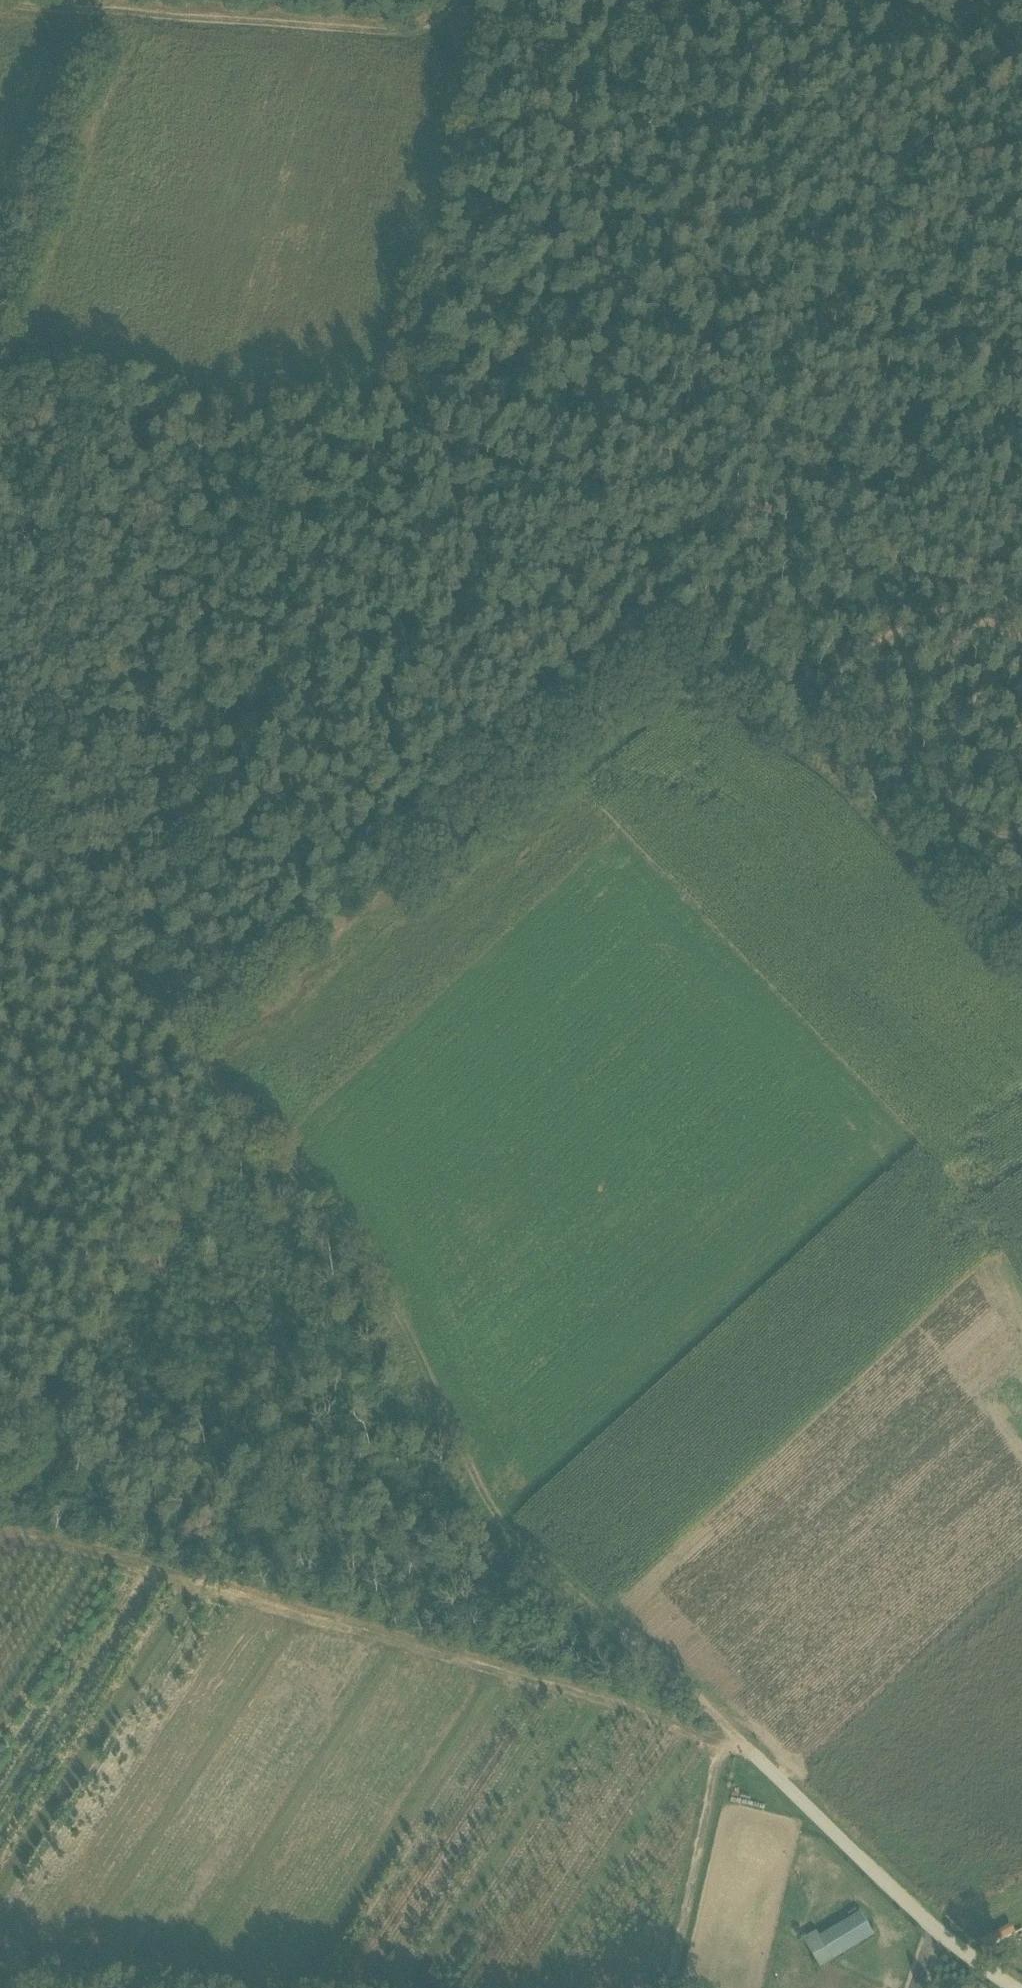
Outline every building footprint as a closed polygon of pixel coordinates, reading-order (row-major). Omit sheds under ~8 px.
[(819,1967),(876,1936),(861,1910),(805,1941),(819,1967)]
